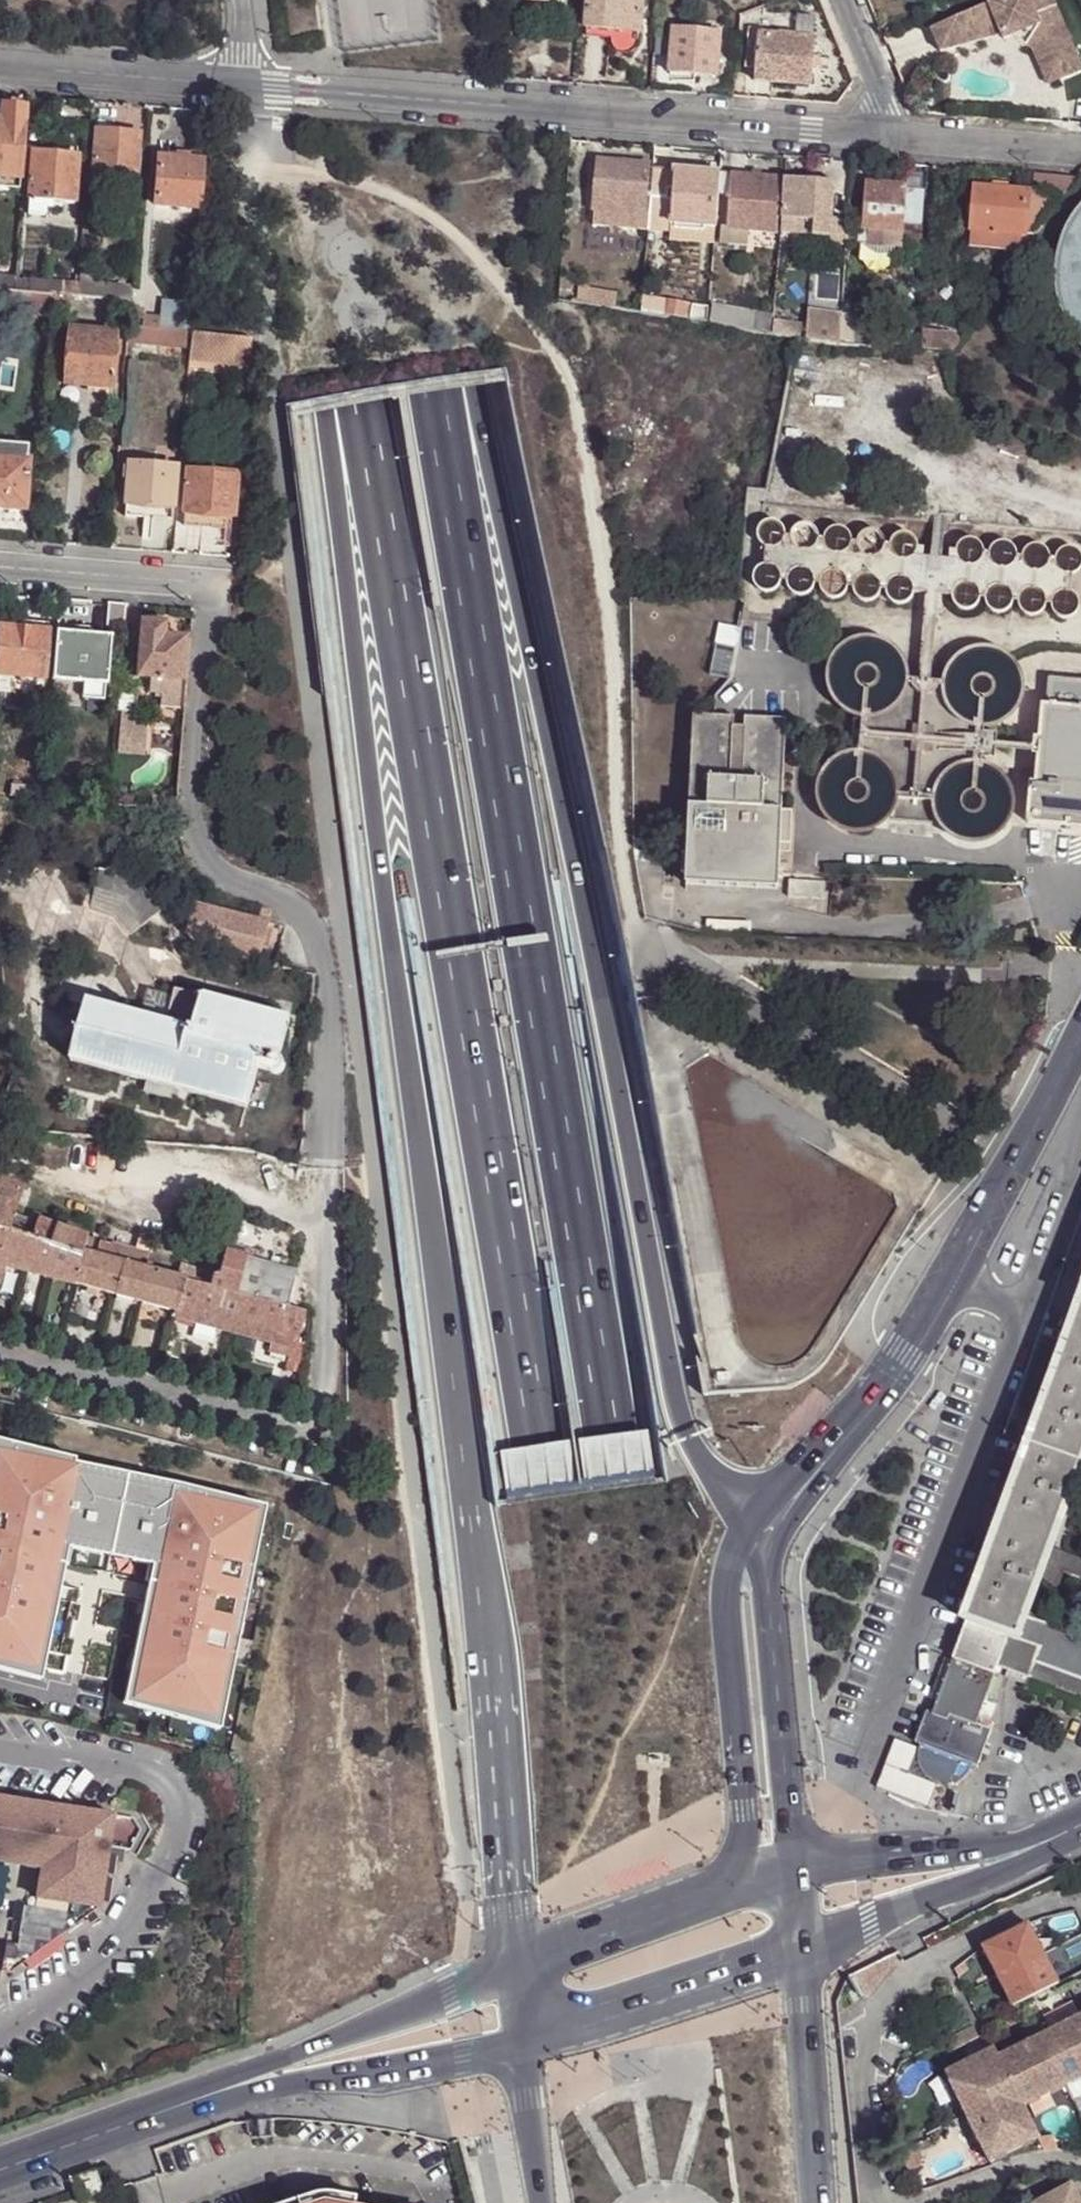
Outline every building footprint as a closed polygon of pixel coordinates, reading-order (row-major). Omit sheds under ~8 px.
[(589,31),(621,33),(639,35),(640,35),(643,0),(591,0),(589,31)] [(991,7),(1004,36),(1006,42),(1010,40),(1062,17),(1054,0),(1006,0),(991,7)] [(991,7),(933,31),(943,54),(1004,36),(991,7)] [(1010,40),(1035,53),(1048,47),(1063,81),(1080,74),(1080,63),(1075,48),(1066,45),(1061,33),(1067,31),(1062,17),(1010,40)] [(672,75),(697,77),(718,78),(720,32),(676,29),(672,75)] [(621,33),(589,31),(588,37),(620,41),(621,33)] [(1067,31),(1061,33),(1066,45),(1075,48),(1067,31)] [(758,68),(760,36),(749,35),(747,67),(758,68)] [(817,40),(760,36),(758,68),(757,81),(813,86),(817,40)] [(1035,53),(1034,53),(1049,87),(1063,81),(1048,47),(1035,53)] [(696,83),(697,77),(672,75),(671,81),(696,83)] [(23,122),(24,107),(3,105),(0,107),(0,121),(23,122)] [(23,122),(0,121),(0,176),(19,178),(23,122)] [(137,173),(138,134),(94,130),(92,170),(137,173)] [(29,200),(46,201),(74,203),(77,155),(32,151),(29,200)] [(155,204),(202,208),(205,161),(159,157),(155,204)] [(595,210),(645,214),(648,166),(599,161),(595,210)] [(653,167),(651,196),(672,198),(674,169),(653,167)] [(671,223),(715,226),(719,172),(674,169),(672,198),(670,223),(671,223)] [(733,173),(728,229),(747,230),(777,233),(781,176),(733,173)] [(19,178),(0,176),(0,186),(20,188),(19,178)] [(786,177),(782,218),(814,220),(813,234),(832,236),(837,181),(786,177)] [(888,230),(905,232),(905,224),(907,190),(908,188),(867,186),(863,229),(871,229),(888,230)] [(1022,235),(1026,235),(1031,193),(976,188),(973,231),(1022,235)] [(925,191),(907,190),(905,224),(922,224),(925,191)] [(1026,235),(1035,236),(1064,195),(1033,193),(1031,193),(1026,235)] [(650,215),(648,230),(671,232),(671,223),(670,223),(672,198),(651,196),(650,215)] [(45,214),(46,201),(29,200),(28,213),(45,214)] [(594,226),(648,230),(650,215),(645,214),(595,210),(594,226)] [(1073,229),(1065,250),(1061,271),(1062,292),(1067,313),(1076,332),(1080,338),(1080,217),(1073,229)] [(782,218),(781,232),(813,234),(814,220),(782,218)] [(671,241),(715,244),(715,226),(671,223),(671,232),(671,241)] [(747,230),(728,229),(722,228),(721,243),(746,246),(747,230)] [(905,250),(905,232),(888,230),(871,229),(869,248),(905,250)] [(1022,235),(973,231),(971,247),(1021,251),(1022,235)] [(80,283),(79,296),(134,299),(135,289),(100,284),(100,277),(81,275),(80,283)] [(14,290),(15,279),(0,277),(0,289),(11,290),(14,290)] [(14,290),(55,294),(74,296),(79,296),(80,283),(15,279),(14,290)] [(596,304),(618,308),(619,291),(578,285),(576,301),(596,304)] [(8,314),(53,317),(54,306),(55,294),(14,290),(11,290),(8,314)] [(55,294),(54,306),(74,307),(74,296),(55,294)] [(642,312),(666,316),(668,300),(644,296),(642,312)] [(666,316),(690,320),(692,304),(668,300),(666,316)] [(145,326),(194,331),(196,304),(147,302),(145,315),(145,318),(145,326)] [(713,324),(722,325),(724,309),(716,308),(713,324)] [(722,325),(750,330),(752,314),(724,309),(722,325)] [(808,310),(805,339),(839,344),(841,312),(808,310)] [(750,330),(773,334),(774,319),(752,314),(750,330)] [(136,317),(135,325),(145,326),(145,318),(136,317)] [(192,347),(194,331),(145,326),(135,325),(131,324),(130,324),(129,340),(192,347)] [(70,329),(65,374),(96,377),(95,385),(113,386),(117,333),(70,329)] [(252,337),(243,336),(194,331),(192,347),(192,362),(250,367),(252,337)] [(873,334),(872,347),(889,348),(890,335),(873,334)] [(924,336),(923,350),(949,350),(949,340),(924,336)] [(949,340),(949,350),(955,350),(958,346),(949,340)] [(96,377),(65,374),(64,384),(95,385),(96,377)] [(28,460),(30,446),(0,443),(0,458),(28,460)] [(3,506),(4,498),(25,501),(28,460),(0,458),(0,506),(3,506)] [(127,503),(151,506),(172,506),(173,507),(177,465),(129,462),(127,503)] [(186,512),(227,516),(233,516),(236,474),(188,469),(184,513),(186,512)] [(3,506),(6,507),(24,508),(25,501),(4,498),(3,506)] [(150,517),(151,506),(127,503),(126,515),(144,516),(145,516),(150,517)] [(172,506),(151,506),(150,517),(151,517),(153,517),(171,518),(172,506)] [(24,508),(6,507),(5,521),(23,523),(24,508)] [(226,527),(227,516),(186,512),(185,524),(226,527)] [(946,521),(931,519),(931,522),(930,530),(933,531),(944,532),(945,532),(946,524),(946,521)] [(760,526),(758,538),(758,540),(763,546),(771,549),(769,565),(762,567),(757,572),(755,580),(757,588),(763,593),(771,594),(778,590),(782,583),(787,583),(787,585),(790,592),(797,596),(805,596),(811,592),(814,585),(819,585),(819,590),(823,596),(831,600),(838,599),(845,595),(848,587),(853,588),(853,592),(857,598),(864,602),(871,602),(878,598),(881,590),(885,591),(886,596),(890,602),(897,606),(905,605),(911,601),(914,593),(919,593),(921,577),(923,559),(924,550),(918,548),(917,542),(913,536),(906,533),(899,534),(892,539),(890,546),(885,546),(884,541),(881,534),(874,531),(866,531),(860,536),(858,543),(851,543),(851,538),(847,531),(840,527),(832,528),(826,533),(823,540),(818,540),(817,535),(814,528),(807,525),(799,526),(793,530),(790,538),(786,537),(785,530),(782,524),(775,520),(767,521),(760,526)] [(947,579),(945,596),(952,597),(952,600),(956,607),(962,611),(970,611),(977,606),(980,599),(985,599),(985,604),(989,611),(996,614),(1004,614),(1010,609),(1012,601),(1018,603),(1018,607),(1022,613),(1029,617),(1037,617),(1043,612),(1046,605),(1051,605),(1051,608),(1054,615),(1060,619),(1067,620),(1074,616),(1078,610),(1078,602),(1073,596),(1066,592),(1067,575),(1070,575),(1077,572),(1080,567),(1080,556),(1078,551),(1070,547),(1063,548),(1057,553),(1054,561),(1050,560),(1050,555),(1045,549),(1039,545),(1031,546),(1025,551),(1022,558),(1017,558),(1017,552),(1013,546),(1006,542),(998,543),(992,547),(989,555),(984,554),(984,550),(980,543),(973,539),(966,540),(959,545),(957,552),(950,552),(949,560),(947,579)] [(930,578),(940,578),(947,579),(949,560),(942,561),(931,560),(923,559),(921,577),(930,578)] [(1021,692),(1020,679),(1015,668),(1006,659),(995,653),(982,652),(970,655),(959,662),(952,672),(948,685),(932,683),(940,578),(930,578),(921,681),(904,680),(904,674),(900,661),(893,651),(882,644),(870,641),(857,642),(846,648),(837,657),(831,669),(830,681),(833,693),(840,704),(851,711),(863,715),(863,719),(858,719),(855,751),(860,752),(859,757),(856,757),(844,760),(833,767),(826,777),(822,789),(822,802),(827,814),(836,823),(847,828),(860,831),(872,828),(883,821),(885,817),(895,799),(914,801),(915,806),(919,807),(919,800),(939,803),(943,819),(950,830),(961,837),(973,841),(986,839),(997,834),(1006,825),(1011,814),(1013,801),(1009,788),(1002,778),(992,771),(980,767),(980,759),(994,761),(996,735),(982,733),(983,725),(987,725),(1000,722),(1010,715),(1017,704),(1021,692)] [(158,678),(181,680),(185,639),(163,636),(164,624),(161,623),(161,620),(146,619),(145,623),(142,622),(138,677),(158,678)] [(18,622),(17,629),(48,632),(49,624),(18,622)] [(717,645),(735,648),(739,627),(720,624),(717,645)] [(44,678),(48,632),(17,629),(0,627),(0,674),(44,678)] [(111,637),(58,631),(54,681),(85,683),(106,685),(111,637)] [(862,676),(862,678),(864,682),(869,683),(872,680),(872,675),(871,673),(866,672),(862,676)] [(44,678),(0,674),(0,682),(14,683),(23,684),(44,686),(44,678)] [(180,691),(181,680),(158,678),(156,700),(162,700),(161,709),(171,711),(179,711),(179,705),(180,691)] [(1050,680),(1048,707),(1043,707),(1037,785),(1032,785),(1030,823),(1068,827),(1068,828),(1080,830),(1080,682),(1050,680)] [(105,702),(106,685),(85,683),(84,700),(105,702)] [(982,683),(979,686),(978,691),(982,694),(987,694),(990,689),(990,688),(987,683),(982,683)] [(137,686),(120,684),(118,711),(120,712),(135,713),(137,686)] [(135,713),(120,712),(117,753),(142,755),(145,723),(134,721),(135,713)] [(687,889),(779,892),(780,853),(783,810),(785,723),(745,721),(744,730),(734,730),(734,721),(694,720),(687,889)] [(44,800),(45,787),(37,786),(37,788),(36,800),(44,800)] [(27,787),(26,799),(36,800),(37,788),(27,787)] [(855,788),(853,791),(852,796),(856,799),(861,799),(864,795),(863,790),(860,788),(855,788)] [(970,800),(970,802),(971,807),(975,809),(979,807),(981,803),(979,800),(975,798),(970,800)] [(943,823),(943,819),(939,803),(919,800),(919,807),(915,806),(914,801),(895,799),(885,817),(893,819),(893,821),(935,824),(935,822),(943,823)] [(792,810),(783,810),(780,853),(791,853),(792,810)] [(675,885),(676,865),(665,864),(664,885),(675,885)] [(827,882),(791,881),(791,897),(826,898),(827,882)] [(160,904),(178,923),(190,935),(197,902),(163,893),(160,904)] [(197,902),(190,935),(201,945),(261,960),(270,922),(197,902)] [(177,989),(135,976),(100,967),(102,956),(71,949),(59,995),(88,1002),(141,1017),(168,1023),(170,1016),(177,989)] [(291,1020),(177,989),(170,1016),(168,1023),(179,1027),(264,1050),(283,1054),(291,1020)] [(72,1060),(126,1074),(141,1017),(88,1002),(87,1004),(72,1060)] [(179,1027),(168,1023),(141,1017),(126,1074),(249,1109),(249,1107),(264,1050),(179,1027)] [(297,1342),(306,1312),(292,1308),(236,1294),(208,1286),(193,1282),(177,1277),(149,1271),(138,1268),(96,1256),(90,1255),(80,1253),(86,1237),(38,1222),(36,1225),(12,1217),(24,1188),(0,1179),(0,1265),(5,1266),(175,1310),(173,1316),(270,1342),(289,1347),(296,1349),(297,1342)] [(94,1239),(86,1237),(80,1253),(90,1255),(94,1239)] [(100,1244),(96,1256),(138,1268),(140,1262),(143,1251),(113,1243),(112,1246),(100,1244)] [(210,1278),(208,1286),(236,1294),(240,1276),(266,1283),(270,1265),(254,1261),(237,1256),(240,1249),(226,1244),(224,1253),(221,1265),(219,1269),(218,1276),(212,1275),(210,1278)] [(210,1262),(221,1265),(224,1253),(214,1249),(210,1262)] [(256,1253),(240,1249),(237,1256),(254,1261),(256,1253)] [(140,1262),(138,1268),(149,1271),(151,1264),(140,1262)] [(236,1294),(292,1308),(295,1271),(270,1265),(266,1283),(240,1276),(236,1294)] [(180,1266),(177,1277),(193,1282),(196,1270),(180,1266)] [(205,1277),(210,1278),(212,1275),(218,1276),(219,1269),(208,1267),(206,1273),(205,1277)] [(196,1270),(193,1282),(208,1286),(210,1278),(205,1277),(206,1273),(196,1270)] [(1018,1640),(1021,1632),(1026,1618),(1041,1579),(1051,1549),(1080,1467),(1080,1293),(1032,1428),(1026,1444),(991,1543),(962,1620),(1008,1637),(1018,1640)] [(286,1361),(289,1347),(270,1342),(266,1356),(286,1361)] [(298,1366),(303,1350),(296,1349),(289,1347),(286,1361),(283,1373),(292,1375),(295,1366),(298,1366)] [(0,1403),(0,1705),(244,1769),(300,1509),(304,1479),(80,1420),(79,1422),(61,1417),(59,1419),(0,1403)] [(1051,1549),(1041,1579),(1054,1588),(1059,1587),(1065,1573),(1080,1579),(1080,1559),(1051,1549)] [(1047,1626),(1026,1618),(1021,1632),(1042,1640),(1047,1626)] [(972,1770),(974,1766),(980,1767),(993,1730),(977,1724),(997,1667),(1008,1637),(965,1624),(934,1716),(928,1714),(917,1746),(923,1748),(922,1753),(921,1759),(922,1762),(923,1765),(924,1769),(926,1772),(928,1774),(931,1777),(934,1779),(937,1781),(941,1782),(944,1783),(947,1784),(951,1784),(955,1783),(958,1781),(961,1780),(964,1778),(967,1776),(969,1773),(972,1770)] [(1034,1662),(1080,1679),(1080,1639),(1047,1626),(1042,1640),(1039,1648),(1034,1662)] [(1018,1640),(1039,1648),(1042,1640),(1021,1632),(1018,1640)] [(1007,1671),(1029,1678),(1034,1662),(1039,1648),(1018,1640),(1008,1637),(997,1667),(1007,1671)] [(1029,1678),(1080,1697),(1080,1679),(1034,1662),(1029,1678)] [(1005,1677),(1026,1685),(1029,1678),(1007,1671),(1005,1677)] [(0,1799),(0,1894),(95,1911),(106,1849),(111,1818),(0,1799)] [(111,1818),(106,1849),(129,1854),(139,1834),(132,1822),(111,1818)] [(0,1894),(0,1973),(7,1974),(95,1911),(0,1894)] [(985,1945),(1013,2000),(1057,1978),(1030,1922),(985,1945)] [(979,2137),(991,2162),(1041,2137),(1026,2105),(1080,2077),(1080,2015),(1001,2055),(997,2048),(948,2072),(979,2137)] [(273,2134),(272,2118),(247,2121),(248,2130),(253,2136),(273,2134)] [(72,2178),(80,2202),(81,2202),(105,2194),(96,2169),(72,2178)] [(1037,2201),(1038,2202),(1080,2202),(1080,2196),(1074,2182),(1037,2201)] [(359,2195),(339,2191),(334,2191),(328,2191),(323,2191),(317,2193),(303,2197),(305,2202),(357,2202),(359,2195)]
